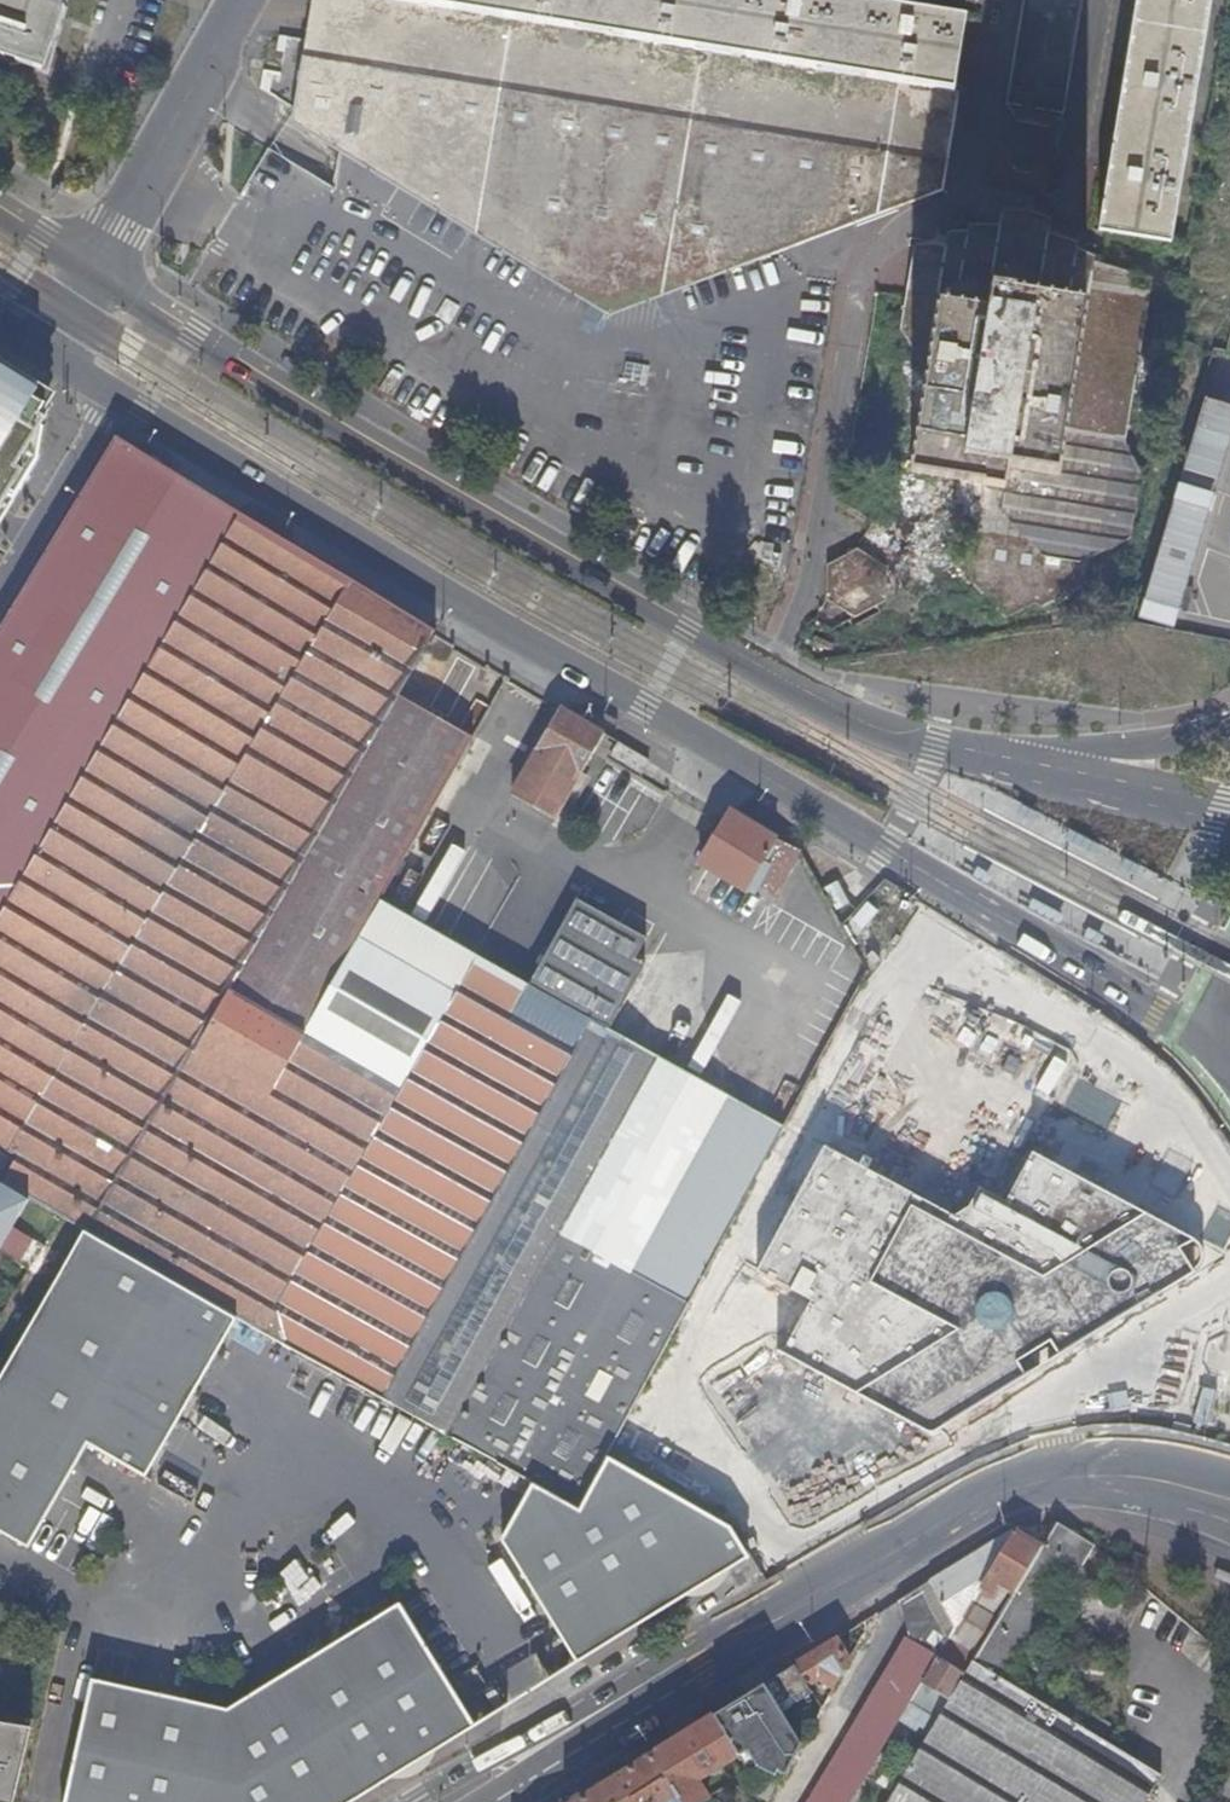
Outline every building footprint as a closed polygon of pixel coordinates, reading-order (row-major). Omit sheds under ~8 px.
[(48,68),(67,9),(64,8),(67,0),(0,0),(0,53),(48,68)] [(300,112),(612,301),(939,179),(966,20),(843,0),(319,0),(300,112)] [(1101,232),(1173,244),(1213,0),(1138,0),(1101,232)] [(62,188),(66,182),(60,178),(55,184),(62,188)] [(921,262),(910,333),(930,350),(909,472),(927,476),(1004,489),(1008,466),(1020,468),(1012,517),(1044,552),(1080,558),(1127,535),(1136,477),(1115,445),(1142,278),(1071,266),(1071,259),(1032,253),(1035,237),(1007,231),(1004,248),(966,242),(965,251),(946,248),(942,265),(921,262)] [(0,365),(0,553),(23,516),(27,518),(50,479),(60,441),(51,435),(68,408),(0,365)] [(1190,397),(1135,619),(1173,629),(1229,406),(1190,397)] [(241,514),(116,438),(39,566),(0,630),(0,907),(241,514)] [(241,514),(0,907),(0,1147),(8,1152),(351,581),(241,514)] [(823,548),(822,582),(850,601),(881,584),(883,550),(854,532),(823,548)] [(351,581),(8,1152),(16,1156),(1,1182),(30,1199),(63,1218),(92,1235),(397,699),(434,633),(407,616),(390,604),(351,581)] [(220,1307),(263,1331),(516,1473),(577,1508),(607,1452),(631,1409),(783,1128),(657,1057),(692,993),(634,960),(645,938),(575,899),(527,985),(378,899),(468,739),(397,699),(92,1235),(220,1307)] [(602,735),(561,710),(511,795),(553,821),(602,735)] [(647,762),(615,743),(608,756),(639,775),(647,762)] [(774,896),(799,851),(777,840),(758,828),(730,812),(698,864),(747,894),(752,884),(774,896)] [(865,947),(894,916),(872,895),(843,926),(865,947)] [(865,1059),(859,1061),(856,1066),(726,1311),(725,1315),(726,1319),(729,1322),(920,1423),(929,1425),(937,1423),(1195,1272),(1201,1264),(1203,1254),(1201,1239),(1189,1230),(870,1061),(865,1059)] [(13,1228),(30,1199),(1,1182),(0,1182),(0,1220),(13,1228)] [(0,1321),(0,1531),(65,1433),(129,1468),(220,1307),(92,1235),(63,1218),(0,1321)] [(13,1228),(0,1220),(0,1249),(13,1228)] [(1202,1349),(1191,1389),(1205,1393),(1195,1429),(1229,1439),(1229,1357),(1202,1349)] [(516,1473),(484,1530),(564,1673),(703,1588),(698,1580),(718,1568),(723,1576),(753,1557),(736,1523),(607,1452),(577,1508),(516,1473)] [(938,1801),(1146,1801),(1151,1793),(1161,1777),(1107,1745),(1118,1725),(1092,1709),(1080,1729),(1001,1682),(1062,1581),(1072,1587),(1094,1549),(1055,1525),(1041,1549),(1015,1592),(965,1676),(950,1700),(936,1724),(933,1729),(969,1750),(938,1801)] [(912,1643),(936,1658),(947,1641),(987,1576),(1013,1533),(900,1602),(912,1643)] [(987,1576),(1015,1592),(1041,1549),(1014,1533),(1013,1533),(987,1576)] [(63,1801),(354,1801),(474,1729),(449,1688),(400,1608),(225,1712),(90,1682),(63,1801)] [(897,1722),(936,1658),(912,1643),(907,1640),(810,1801),(849,1801),(897,1722)] [(847,1662),(835,1642),(794,1667),(806,1687),(817,1681),(831,1690),(847,1662)] [(927,1739),(933,1729),(936,1724),(950,1700),(965,1676),(936,1658),(897,1722),(927,1739)] [(806,1687),(794,1667),(712,1717),(736,1757),(763,1772),(773,1753),(757,1727),(810,1695),(806,1687)] [(449,1688),(474,1729),(505,1709),(493,1690),(488,1692),(476,1672),(449,1688)] [(706,1799),(696,1782),(697,1773),(701,1771),(704,1777),(736,1757),(712,1717),(650,1755),(674,1796),(678,1801),(702,1801),(706,1799)] [(32,1729),(0,1722),(0,1801),(16,1801),(32,1729)] [(969,1750),(933,1729),(927,1739),(906,1774),(889,1801),(938,1801),(969,1750)] [(574,1801),(665,1801),(674,1796),(650,1755),(574,1801)] [(753,1800),(757,1801),(768,1801),(775,1788),(762,1781),(753,1800)] [(1211,1801),(1229,1801),(1229,1783),(1223,1781),(1211,1801)] [(881,1800),(884,1796),(878,1792),(875,1797),(866,1792),(859,1801),(883,1801),(881,1800)]
